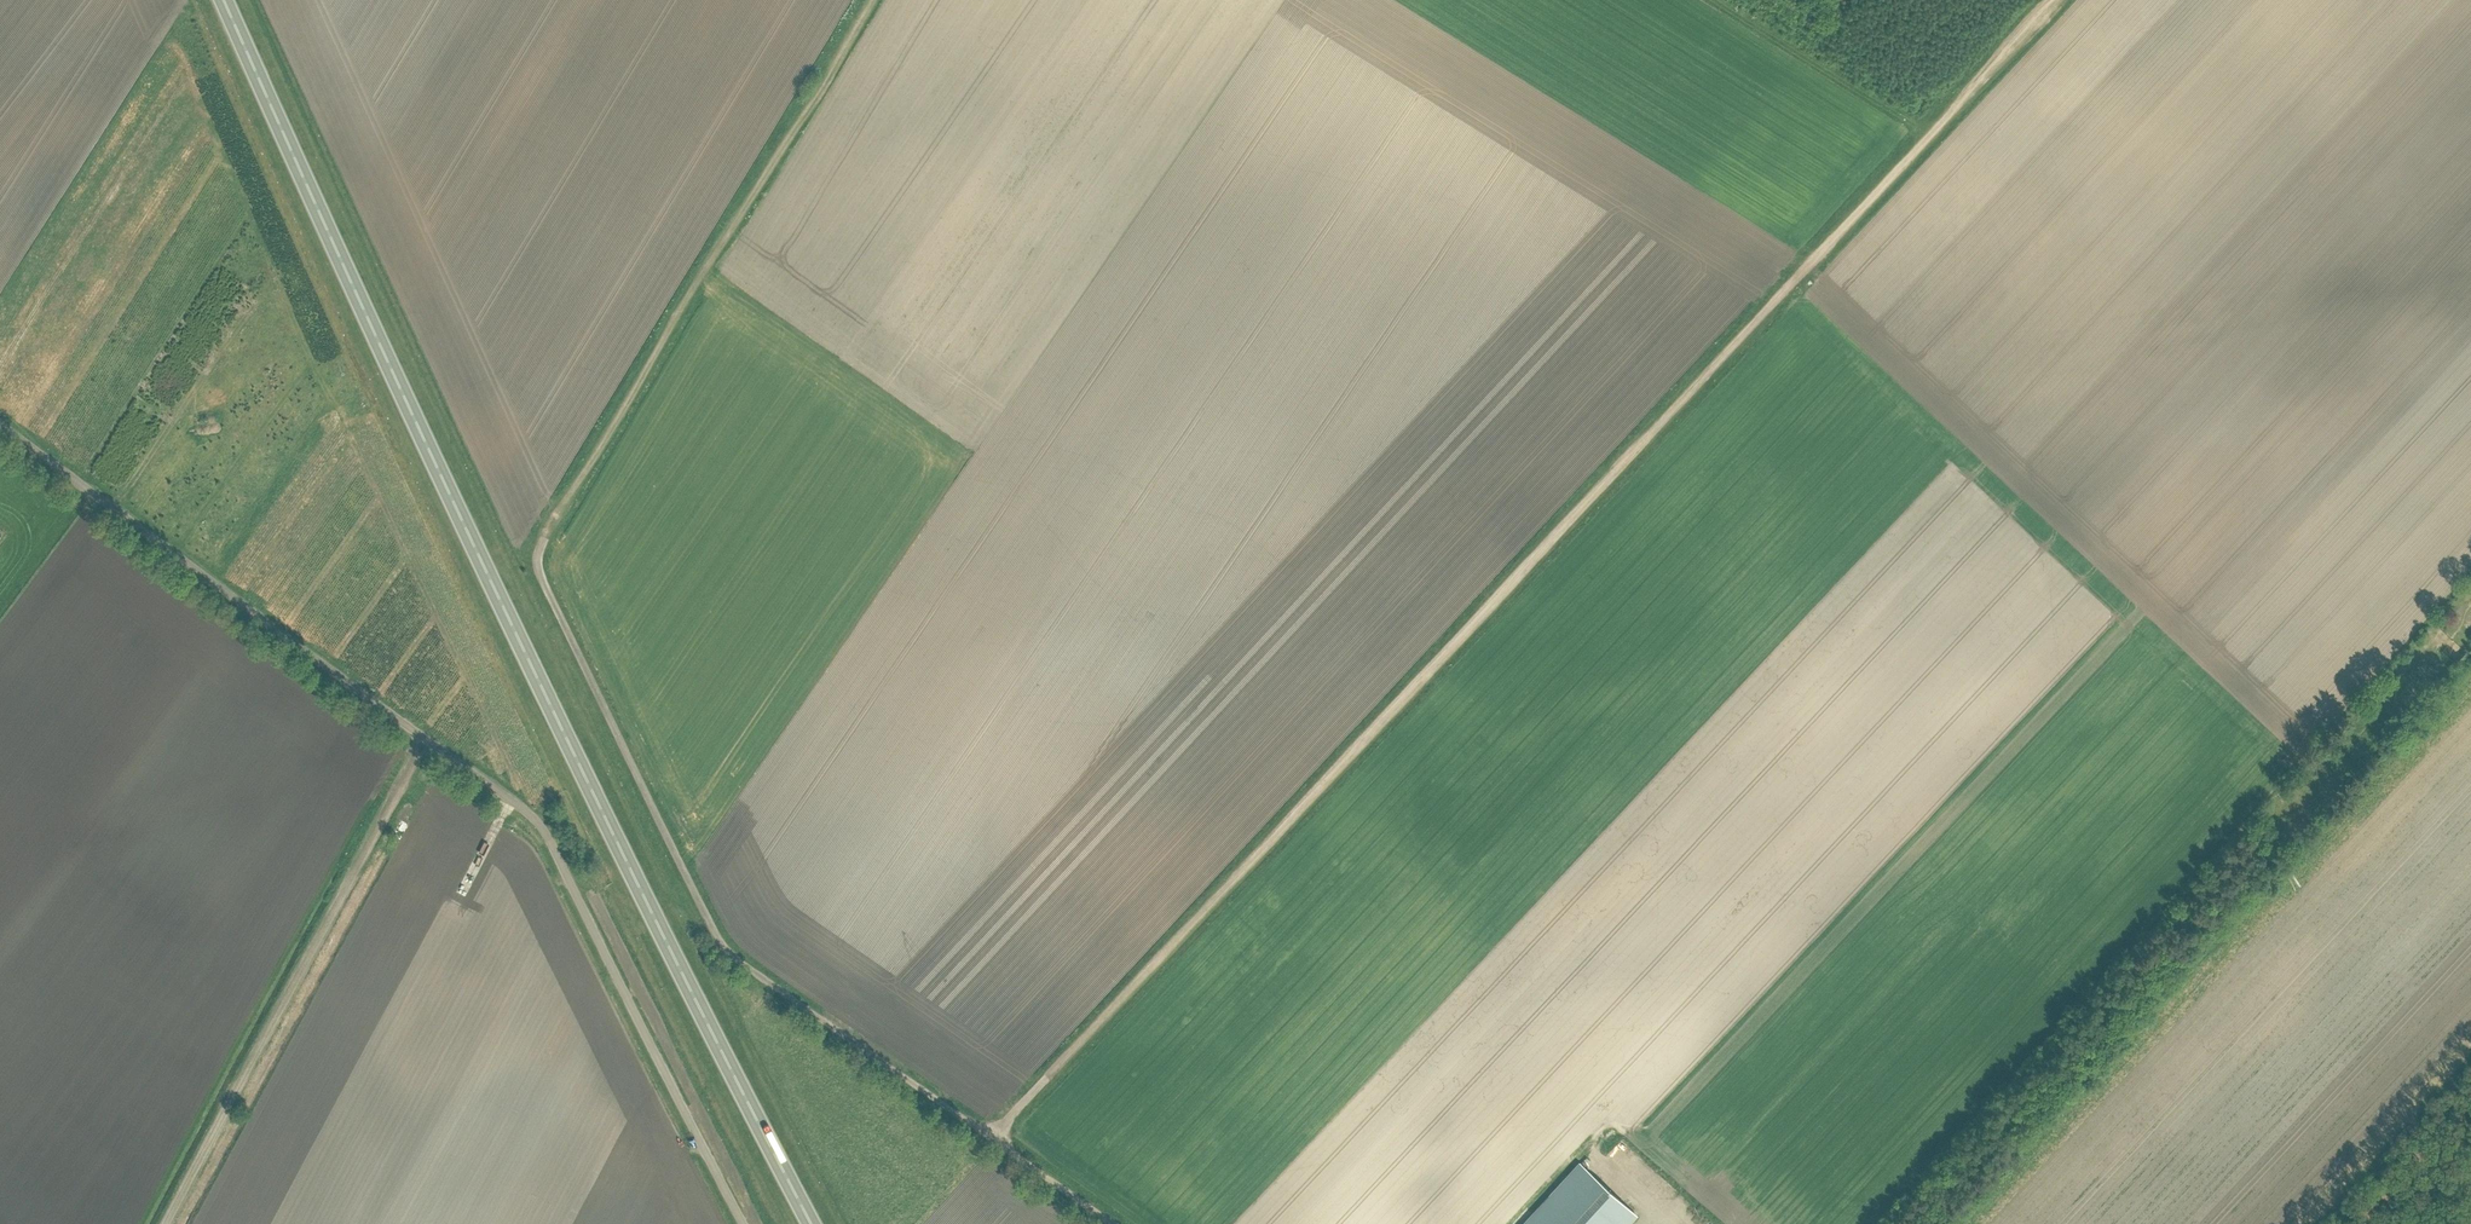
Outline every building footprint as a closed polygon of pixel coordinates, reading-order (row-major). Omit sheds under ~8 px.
[(488,843),(495,846),(500,834),(493,831),(488,843)] [(1635,1213),(1581,1163),(1525,1223),(1625,1223),(1635,1213)]
